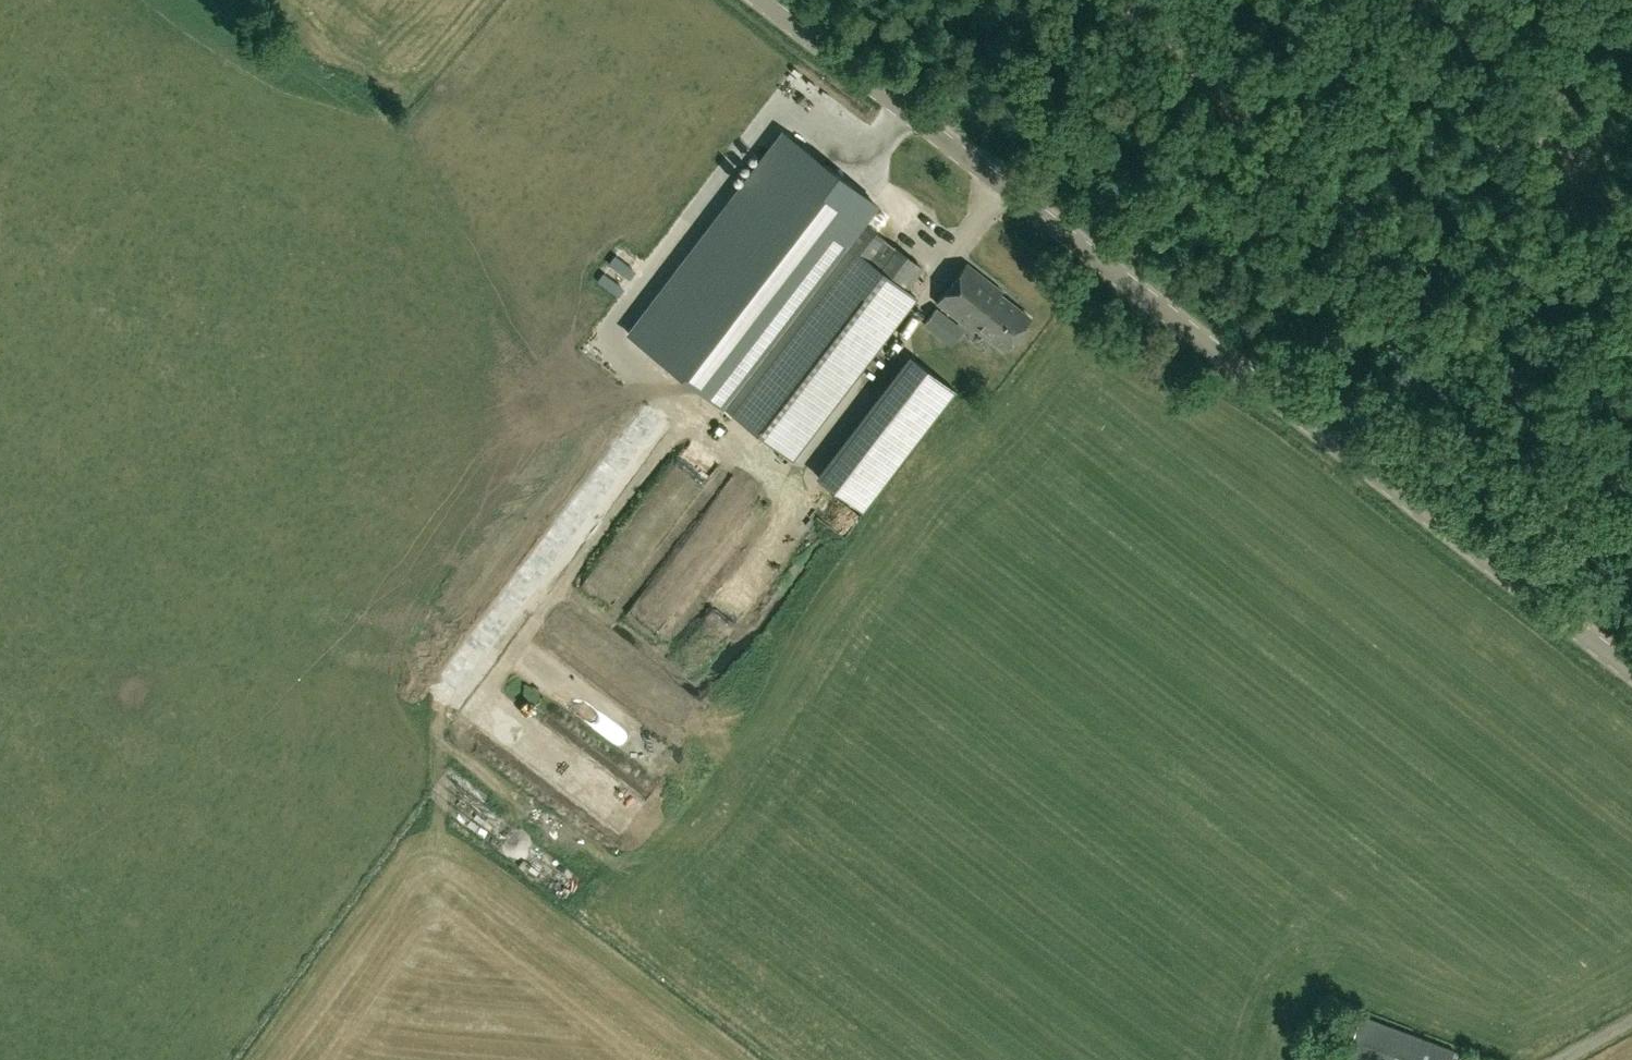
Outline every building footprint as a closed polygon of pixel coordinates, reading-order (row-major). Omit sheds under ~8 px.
[(792,457),(916,296),(906,288),(846,242),(722,403),(792,457)] [(936,302),(972,330),(974,327),(1005,351),(1031,317),(1001,294),(1003,291),(967,263),(936,302)] [(913,355),(822,473),(876,514),(967,396),(913,355)] [(1348,1057),(1355,1059),(1452,1059),(1455,1051),(1363,1016),(1348,1057)]
